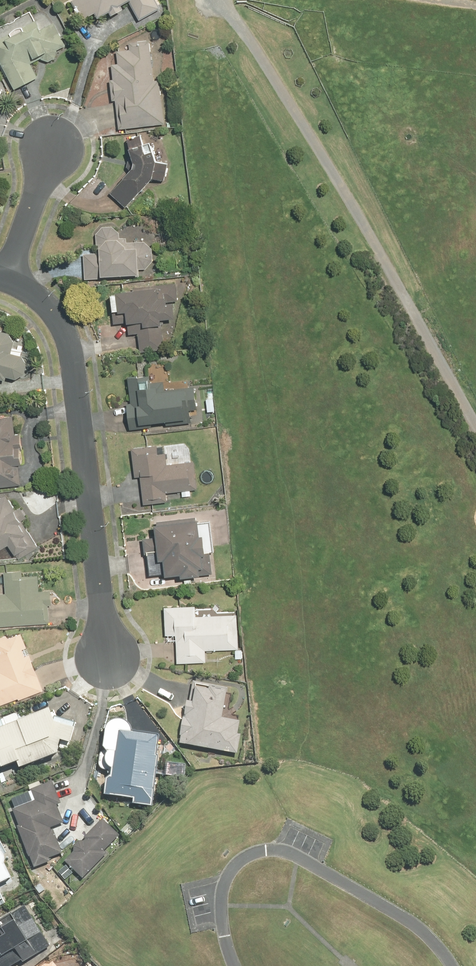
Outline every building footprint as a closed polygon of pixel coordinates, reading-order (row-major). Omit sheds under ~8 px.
[(72,1),(82,21),(97,13),(101,21),(132,5),(140,20),(161,9),(156,0),(74,0),(72,1)] [(0,40),(0,59),(15,88),(38,77),(31,63),(66,45),(54,23),(40,30),(36,21),(0,40)] [(114,75),(120,128),(164,123),(160,80),(155,81),(150,39),(129,42),(130,50),(117,51),(120,74),(114,75)] [(152,151),(147,156),(141,136),(129,139),(137,166),(112,193),(127,207),(167,165),(152,151)] [(85,253),(86,278),(139,276),(139,268),(146,268),(153,261),(153,248),(145,241),(127,241),(126,237),(120,237),(119,232),(113,225),(102,226),(97,233),(98,252),(85,253)] [(176,284),(117,290),(120,323),(128,322),(129,333),(138,332),(140,351),(164,349),(161,318),(176,317),(174,301),(177,300),(176,284)] [(6,378),(7,375),(24,379),(30,356),(13,352),(16,341),(10,331),(0,329),(0,377),(6,378)] [(127,403),(130,428),(192,422),(191,409),(197,408),(195,386),(165,389),(164,381),(151,382),(150,375),(129,377),(132,402),(127,403)] [(21,484),(19,464),(24,463),(20,434),(15,434),(13,415),(0,417),(0,487),(21,484)] [(162,445),(132,448),(135,477),(140,476),(143,504),(167,502),(166,492),(198,488),(195,461),(167,464),(166,453),(162,453),(162,445)] [(6,495),(0,498),(0,549),(9,543),(18,558),(37,546),(22,520),(27,517),(21,507),(16,510),(6,495)] [(198,517),(155,521),(157,536),(143,537),(145,553),(159,551),(160,559),(165,558),(166,575),(181,573),(182,576),(213,573),(211,552),(206,552),(204,534),(200,534),(198,517)] [(50,622),(48,605),(52,604),(51,590),(39,590),(38,575),(22,576),(22,571),(4,572),(5,593),(0,593),(0,626),(50,622)] [(196,605),(164,606),(165,634),(176,634),(177,662),(206,661),(206,650),(238,649),(237,614),(197,615),(196,605)] [(44,689),(22,630),(0,638),(0,706),(44,689)] [(188,701),(180,743),(238,754),(241,734),(238,734),(240,721),(222,718),(228,690),(197,684),(194,702),(188,701)] [(54,721),(49,707),(19,718),(17,713),(0,719),(0,761),(3,768),(18,762),(20,769),(58,754),(60,748),(68,750),(76,722),(56,716),(54,721)] [(134,801),(153,804),(161,733),(135,730),(130,722),(123,718),(113,719),(109,725),(106,744),(109,749),(106,753),(106,757),(110,763),(114,766),(113,772),(108,775),(106,793),(111,796),(135,799),(134,801)] [(36,801),(13,809),(35,867),(51,861),(50,858),(63,853),(54,827),(64,823),(57,805),(61,804),(53,781),(31,789),(36,801)] [(65,861),(83,878),(122,836),(103,819),(65,861)] [(0,854),(0,886),(12,880),(0,854)] [(26,906),(0,922),(0,965),(17,965),(50,946),(26,906)]
